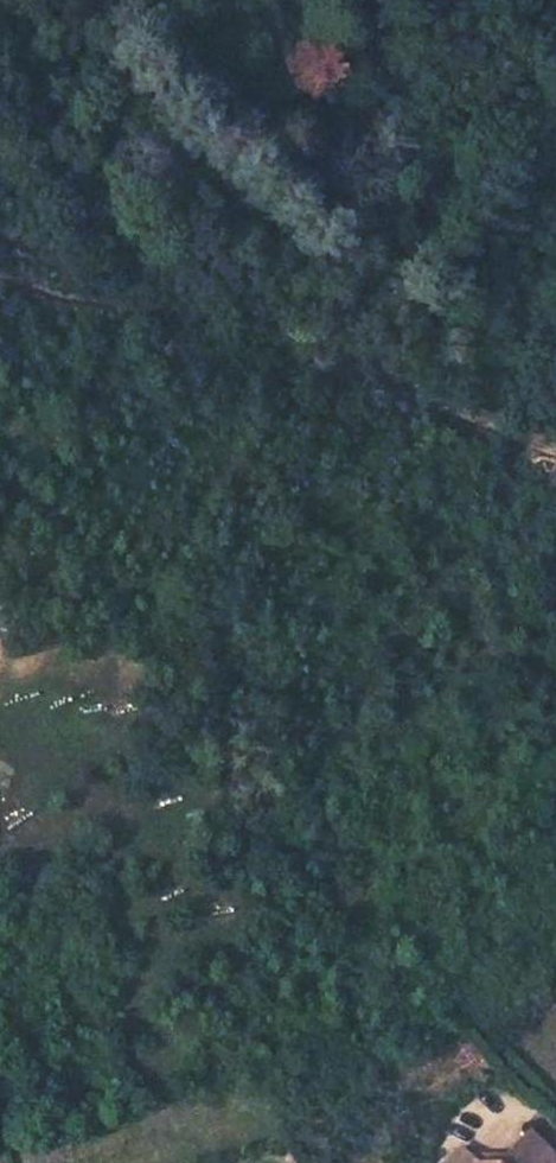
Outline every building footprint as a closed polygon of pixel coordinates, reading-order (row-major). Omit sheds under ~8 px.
[(531,1136),(503,1162),(555,1162),(555,1161),(531,1136)] [(461,1150),(446,1162),(473,1162),(461,1150)]
